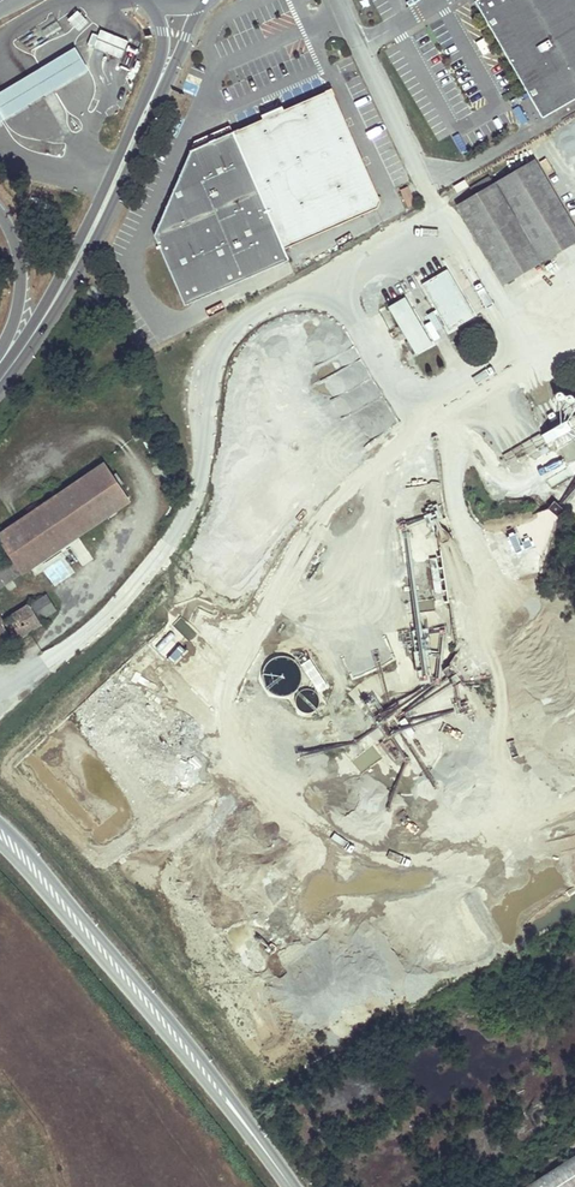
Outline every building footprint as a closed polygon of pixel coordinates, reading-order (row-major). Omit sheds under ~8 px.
[(476,1),(543,118),(574,100),(574,0),(478,0),(476,1)] [(77,14),(68,22),(72,27),(81,18),(77,14)] [(128,44),(100,32),(93,49),(121,61),(128,44)] [(0,93),(0,125),(89,71),(75,49),(0,93)] [(330,89),(233,133),(284,247),(382,203),(330,89)] [(233,133),(191,151),(155,236),(186,306),(290,260),(284,247),(233,133)] [(574,242),(574,229),(535,160),(495,184),(490,175),(470,187),(474,195),(457,205),(503,284),(574,242)] [(414,203),(407,186),(400,190),(407,206),(414,203)] [(422,284),(448,331),(474,317),(447,269),(422,284)] [(389,307),(408,340),(406,341),(413,354),(432,344),(406,298),(389,307)] [(560,449),(573,474),(574,473),(574,441),(560,449)] [(431,461),(438,474),(447,468),(440,456),(431,461)] [(0,561),(0,591),(131,501),(104,462),(0,534),(0,543),(9,556),(0,561)] [(383,480),(375,474),(371,480),(378,486),(383,480)] [(46,569),(50,578),(60,574),(56,565),(46,569)] [(2,624),(14,642),(41,623),(40,621),(56,610),(46,595),(2,624)] [(14,642),(2,624),(0,621),(0,651),(14,642)] [(568,1160),(563,1152),(540,1166),(545,1175),(525,1186),(574,1186),(574,1156),(568,1160)]
